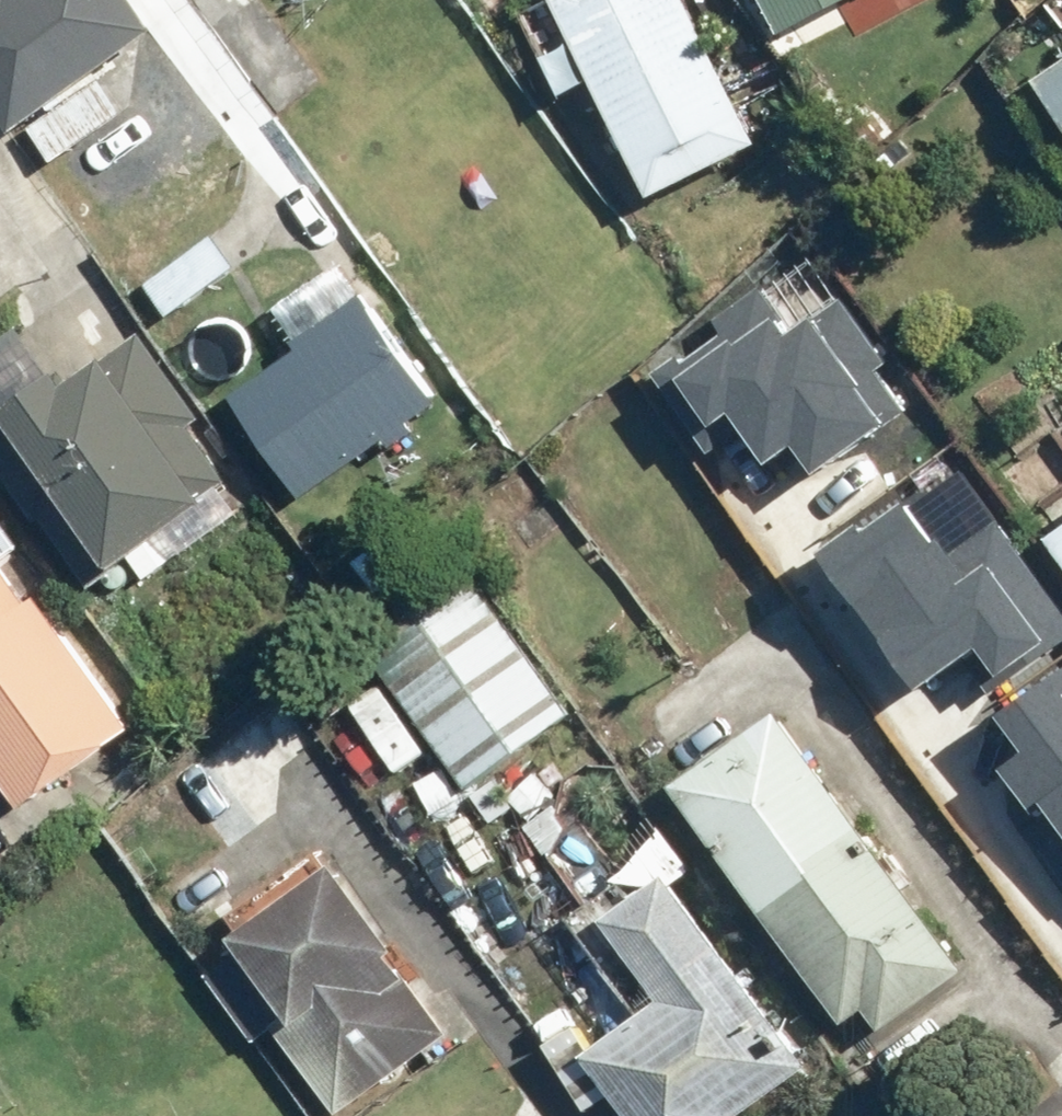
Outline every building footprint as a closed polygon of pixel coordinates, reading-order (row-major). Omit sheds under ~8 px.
[(24,135),(89,85),(162,29),(140,0),(0,0),(0,104),(24,135)] [(660,204),(770,149),(694,0),(557,0),(660,204)] [(784,36),(853,0),(765,0),(784,36)] [(1044,84),(1061,110),(1061,72),(1044,84)] [(117,120),(89,85),(24,135),(51,171),(117,120)] [(776,458),(900,394),(854,307),(804,333),(783,292),(682,344),(718,413),(745,398),(776,458)] [(443,406),(363,294),(293,344),(301,354),(233,402),(302,499),(389,438),(397,450),(421,434),(415,426),(443,406)] [(141,330),(83,375),(76,365),(63,376),(22,324),(0,341),(0,479),(95,600),(237,490),(193,434),(211,420),(141,330)] [(970,546),(927,482),(814,558),(899,684),(987,626),(1007,656),(1061,619),(999,527),(970,546)] [(1053,538),(1061,551),(1061,532),(1053,538)] [(0,559),(0,773),(30,814),(140,734),(39,595),(31,600),(0,559)] [(477,586),(374,661),(470,793),(574,718),(477,586)] [(1005,708),(1028,742),(1000,762),(1061,849),(1061,668),(1005,708)] [(424,756),(380,687),(329,720),(373,789),(424,756)] [(970,975),(780,717),(675,795),(850,1033),(870,1018),(884,1038),(970,975)] [(444,770),(416,790),(439,822),(426,832),(480,905),(521,875),(444,770)] [(327,849),(226,927),(248,957),(213,983),(259,1048),(286,1029),(348,1115),(351,1115),(477,1025),(424,951),(408,963),(327,849)] [(670,884),(604,929),(658,1009),(584,1060),(623,1115),(736,1115),(800,1072),(670,884)]
